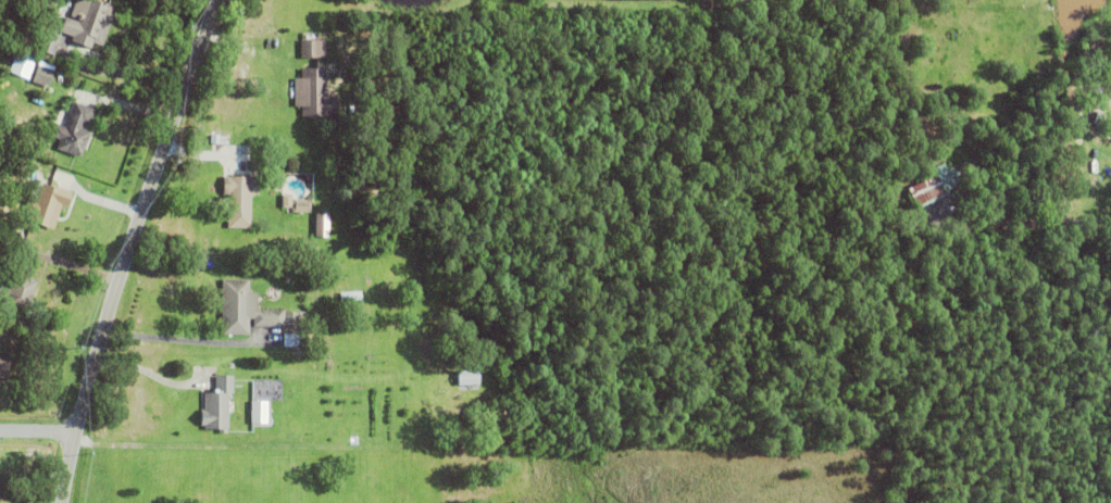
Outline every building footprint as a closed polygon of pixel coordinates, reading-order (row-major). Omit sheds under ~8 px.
[(70,14),(75,0),(96,0),(115,7),(102,45),(92,41),(91,46),(71,39),(72,35),(59,30),(60,26),(58,25),(55,32),(60,33),(53,53),(35,48),(41,27),(50,29),(53,17),(62,21),(64,16),(77,21),(78,17),(70,14)] [(300,39),(319,38),(319,56),(300,56),(300,39)] [(9,71),(15,54),(34,62),(28,78),(9,71)] [(32,80),(37,64),(53,70),(47,86),(32,80)] [(301,105),(295,105),(295,76),(301,76),(301,67),(326,66),(327,92),(337,92),(337,114),(301,115),(301,105)] [(84,122),(82,127),(90,130),(80,155),(76,154),(75,155),(55,148),(59,139),(49,135),(53,122),(64,125),(73,100),(95,108),(88,124),(84,122)] [(209,141),(210,133),(226,134),(226,143),(209,141)] [(946,192),(914,206),(906,187),(935,173),(933,167),(944,162),(947,169),(953,166),(961,183),(945,190),(946,192)] [(251,193),(250,226),(227,226),(227,193),(222,193),(223,175),(258,176),(258,193),(251,193)] [(33,212),(24,209),(28,199),(35,201),(41,183),(71,192),(65,205),(61,204),(53,228),(30,221),(33,212)] [(290,212),(291,198),(311,198),(311,212),(290,212)] [(329,213),(315,214),(316,238),(330,238),(329,213)] [(16,255),(33,261),(27,276),(28,276),(33,277),(34,279),(37,280),(32,293),(34,294),(27,311),(3,302),(7,294),(0,292),(0,286),(7,269),(15,272),(15,271),(12,269),(16,255)] [(253,325),(253,318),(249,318),(249,334),(222,334),(222,279),(249,279),(249,291),(258,291),(258,309),(284,309),(284,311),(298,311),(298,325),(253,325)] [(421,343),(438,340),(439,345),(422,349),(421,343)] [(9,377),(0,377),(0,352),(9,352),(9,377)] [(458,369),(478,369),(479,383),(459,383),(458,369)] [(229,392),(229,400),(235,400),(235,413),(228,413),(228,429),(226,429),(226,432),(219,432),(219,428),(204,428),(204,425),(201,425),(201,410),(204,410),(204,390),(215,390),(215,375),(233,375),(233,392),(229,392)] [(346,436),(363,436),(363,444),(346,445),(346,436)]
